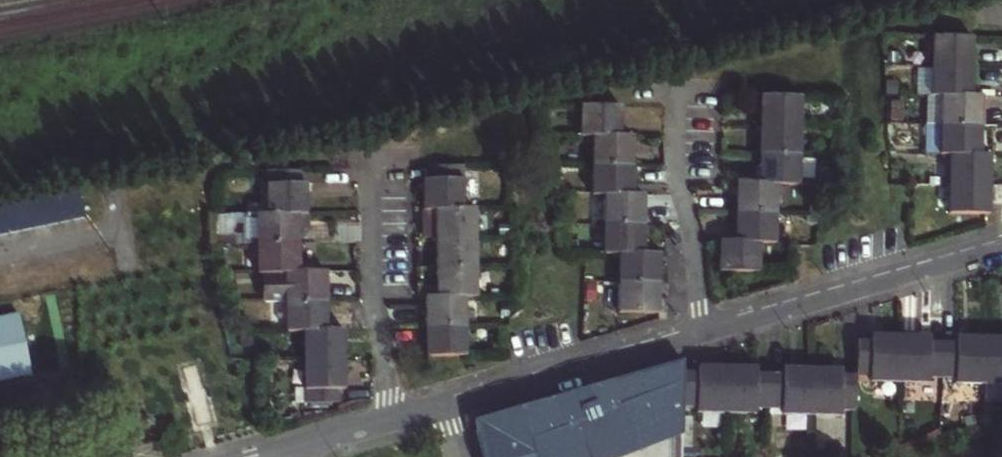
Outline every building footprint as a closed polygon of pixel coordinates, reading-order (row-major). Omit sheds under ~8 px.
[(968,36),(933,35),(932,64),(972,66),(973,57),(974,37),(968,36)] [(972,83),(972,66),(932,64),(931,92),(942,93),(971,94),(972,83)] [(982,95),(971,94),(942,93),(941,122),(981,124),(981,116),(982,95)] [(801,95),(762,94),(762,112),(761,123),(801,124),(801,95)] [(582,104),(581,134),(593,134),(621,135),(622,120),(622,105),(582,104)] [(980,142),(981,124),(941,122),(939,150),(949,150),(979,151),(980,142)] [(801,124),(761,123),(761,146),(760,152),(800,153),(801,124)] [(621,135),(593,134),(593,162),(631,163),(632,144),(632,135),(621,135)] [(979,151),(949,150),(948,181),(988,183),(989,167),(990,152),(979,151)] [(760,162),(759,180),(779,181),(799,181),(800,153),(760,152),(760,162)] [(593,162),(593,193),(604,193),(631,194),(631,174),(631,163),(593,162)] [(434,210),(462,210),(462,167),(429,167),(429,181),(423,181),(423,187),(422,210),(434,210)] [(303,170),(269,170),(268,214),(298,214),(300,214),(309,214),(309,203),(309,183),(303,183),(303,170)] [(759,180),(738,180),(738,195),(737,211),(778,212),(779,181),(759,180)] [(987,193),(988,183),(948,181),(947,209),(986,212),(987,193)] [(631,194),(604,193),(604,221),(645,223),(645,212),(645,194),(631,194)] [(0,206),(0,232),(73,218),(69,194),(0,206)] [(462,210),(434,210),(434,228),(434,239),(475,239),(474,210),(462,210)] [(777,240),(778,212),(737,211),(737,224),(736,239),(760,239),(777,240)] [(300,214),(298,214),(268,214),(260,214),(260,243),(299,243),(299,229),(300,214)] [(645,235),(645,223),(604,221),(603,251),(618,252),(645,252),(645,235)] [(721,269),(760,270),(760,239),(736,239),(721,238),(721,252),(721,269)] [(475,268),(475,239),(434,239),(434,257),(434,268),(475,268)] [(260,273),(275,273),(287,273),(299,272),(299,255),(299,243),(260,243),(260,273)] [(659,253),(645,252),(618,252),(618,282),(658,283),(659,267),(659,253)] [(434,284),(435,297),(462,297),(476,297),(475,268),(434,268),(434,284)] [(299,272),(287,273),(287,301),(328,302),(328,287),(327,272),(299,272)] [(189,275),(0,315),(0,379),(142,349),(154,408),(214,395),(189,275)] [(658,293),(658,283),(618,282),(618,312),(658,313),(658,293)] [(424,327),(462,327),(462,297),(435,297),(424,297),(424,317),(424,327)] [(287,301),(287,330),(304,330),(313,330),(329,330),(328,314),(328,302),(287,301)] [(462,327),(424,327),(424,338),(424,356),(463,356),(462,327)] [(329,330),(313,330),(304,330),(304,361),(344,361),(343,344),(343,330),(329,330)] [(855,342),(854,377),(869,377),(869,383),(928,384),(928,379),(954,380),(954,384),(1001,385),(1001,339),(973,338),(953,338),(953,344),(929,343),(929,338),(919,338),(879,337),(868,337),(868,342),(855,342)] [(344,372),(344,361),(304,361),(304,403),(338,404),(338,389),(344,389),(344,372)] [(663,367),(473,417),(482,456),(663,456),(663,367)] [(854,411),(854,377),(843,377),(843,370),(834,369),(801,369),(783,368),(783,375),(758,375),(758,368),(749,368),(715,367),(697,367),(697,373),(683,373),(682,408),(695,408),(695,413),(756,415),(756,409),(783,410),(783,415),(841,416),(842,411),(854,411)]
